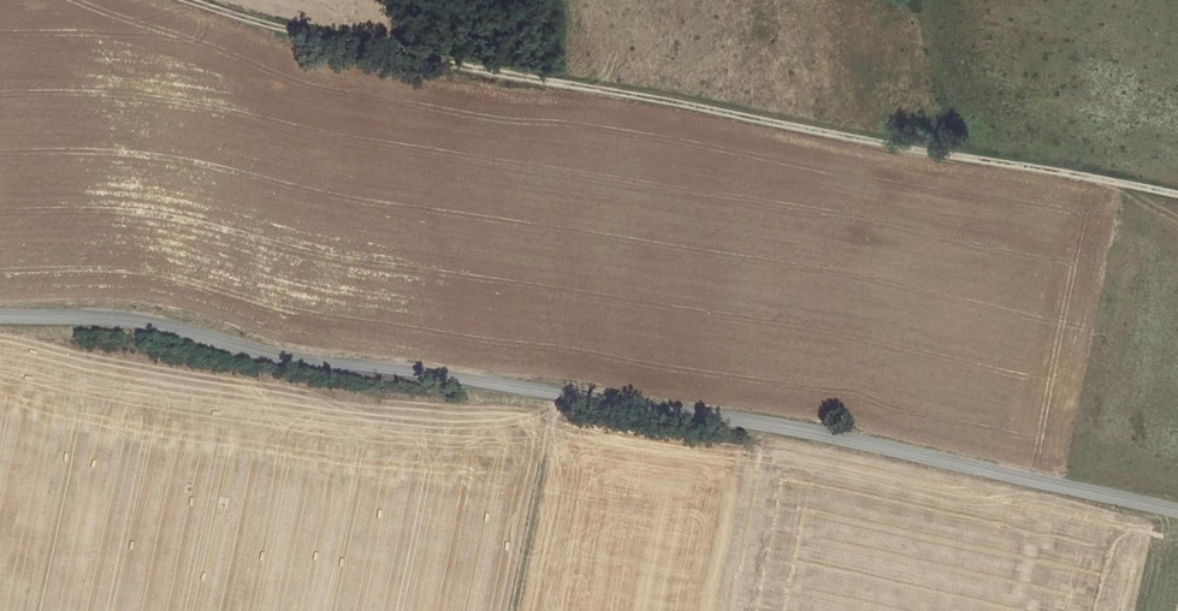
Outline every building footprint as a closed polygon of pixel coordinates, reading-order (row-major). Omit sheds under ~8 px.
[(894,212),(884,210),(882,222),(892,224),(894,212)]
